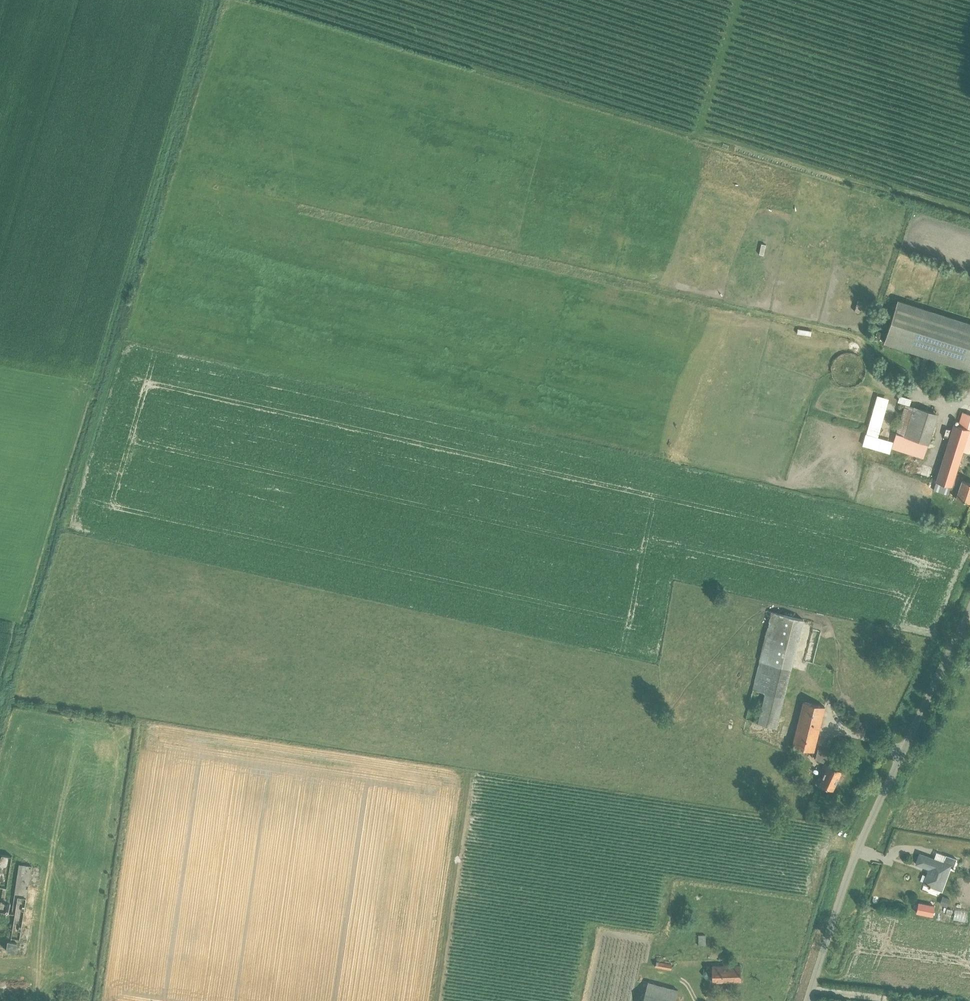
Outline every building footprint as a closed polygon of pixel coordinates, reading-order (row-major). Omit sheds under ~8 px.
[(897,300),(884,343),(969,370),(969,323),(897,300)] [(889,360),(889,369),(900,370),(900,361),(889,360)] [(900,395),(898,401),(906,403),(909,404),(911,398),(900,395)] [(866,434),(863,445),(889,453),(892,442),(878,438),(889,399),(877,396),(867,431),(866,434)] [(925,457),(938,414),(909,404),(906,403),(892,447),(925,457)] [(963,450),(969,452),(969,413),(963,411),(959,425),(954,424),(936,480),(952,485),(953,483),(954,484),(954,486),(959,487),(958,490),(956,489),(953,497),(969,502),(969,483),(961,480),(961,478),(955,476),(963,450)] [(760,660),(753,690),(764,693),(758,722),(776,727),(795,643),(764,636),(759,660),(760,660)] [(803,701),(792,746),(814,751),(824,706),(803,701)] [(826,764),(829,752),(818,748),(816,759),(824,763),(826,764)] [(826,764),(824,763),(820,772),(823,774),(819,783),(833,790),(841,771),(826,764)] [(0,854),(0,949),(15,952),(17,938),(20,939),(32,866),(19,864),(12,912),(3,911),(12,856),(0,854)] [(941,890),(949,867),(952,868),(955,859),(944,855),(941,862),(918,854),(915,864),(928,869),(923,884),(941,890)] [(943,896),(940,903),(947,906),(950,898),(943,896)] [(918,902),(916,912),(932,915),(934,905),(918,902)] [(933,934),(954,934),(954,925),(933,926),(933,934)] [(656,961),(655,966),(671,969),(672,964),(656,961)] [(740,964),(712,965),(712,982),(741,981),(740,964)] [(648,981),(643,1000),(675,1000),(678,989),(648,981)]
